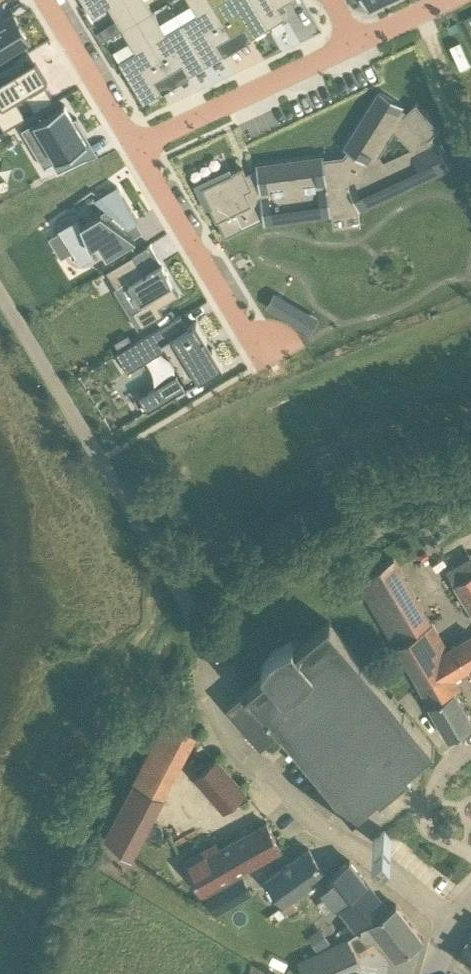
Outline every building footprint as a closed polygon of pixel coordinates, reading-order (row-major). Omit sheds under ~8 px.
[(93,16),(109,6),(123,28),(138,19),(126,0),(83,0),(93,16)] [(138,19),(153,10),(147,0),(126,0),(138,19)] [(183,24),(207,64),(224,54),(217,43),(231,35),(210,0),(190,0),(198,14),(183,24)] [(231,35),(245,26),(252,37),(269,27),(252,0),(210,0),(231,35)] [(269,27),(286,17),(282,11),(279,6),(284,3),(289,0),(252,0),(269,27)] [(369,8),(387,0),(366,0),(369,8)] [(153,10),(138,19),(170,72),(183,64),(190,74),(207,64),(183,24),(167,33),(153,10)] [(10,54),(9,52),(29,40),(14,15),(3,21),(0,16),(0,60),(10,54)] [(137,51),(120,61),(145,102),(162,91),(156,80),(170,72),(138,19),(123,28),(137,51)] [(97,33),(102,41),(106,39),(106,38),(101,30),(97,33)] [(452,45),(461,67),(470,63),(460,41),(452,45)] [(0,79),(0,100),(2,103),(0,104),(0,120),(5,129),(55,99),(32,60),(0,79)] [(261,163),(263,174),(255,178),(249,165),(207,185),(223,220),(224,219),(232,235),(269,217),(270,222),(337,212),(337,210),(363,206),(364,208),(455,164),(443,139),(439,141),(436,134),(444,127),(419,101),(411,109),(406,106),(408,103),(384,88),(348,146),(353,149),(350,155),(329,157),(329,153),(261,163)] [(65,103),(35,121),(36,122),(48,142),(37,149),(47,165),(48,166),(53,163),(58,172),(88,158),(82,147),(88,142),(84,135),(75,119),(74,118),(65,104),(66,104),(65,103)] [(79,215),(60,227),(62,230),(74,250),(82,264),(95,256),(91,246),(99,241),(108,255),(132,240),(131,239),(125,228),(123,227),(128,224),(130,225),(137,220),(139,219),(118,185),(95,198),(107,208),(103,211),(102,210),(82,222),(79,215)] [(134,254),(107,270),(117,285),(118,287),(129,280),(143,304),(133,310),(142,324),(143,326),(164,313),(160,305),(179,294),(172,282),(173,282),(163,261),(162,261),(160,263),(145,272),(134,254)] [(300,325),(308,312),(275,293),(268,306),(300,325)] [(120,351),(118,352),(129,370),(166,348),(189,386),(224,365),(213,347),(210,349),(205,340),(208,338),(197,321),(189,326),(182,314),(134,342),(120,351)] [(114,342),(120,351),(134,342),(129,334),(114,342)] [(164,401),(156,387),(140,397),(149,410),(164,401)] [(457,499),(464,517),(470,514),(470,494),(457,499)] [(395,557),(357,579),(394,643),(432,621),(395,557)] [(449,571),(470,608),(470,559),(449,571)] [(407,709),(405,711),(398,703),(400,701),(328,620),(296,647),(292,642),(273,651),(261,668),(266,673),(227,706),(261,747),(282,729),(354,815),(373,799),(381,809),(383,807),(381,805),(407,786),(410,785),(411,783),(403,774),(435,747),(411,718),(413,717),(407,709)] [(447,650),(431,623),(396,643),(450,737),(470,725),(470,716),(452,684),(463,678),(460,674),(470,668),(470,670),(470,636),(447,650)] [(133,857),(198,736),(169,711),(105,835),(133,857)] [(213,756),(191,775),(225,814),(247,794),(213,756)] [(282,849),(267,823),(220,849),(234,875),(282,849)] [(393,838),(385,829),(374,838),(381,847),(393,838)] [(234,875),(220,849),(212,853),(209,847),(185,860),(203,892),(234,875)] [(327,873),(310,848),(267,877),(284,902),(327,873)] [(366,882),(367,882),(350,860),(321,882),(329,893),(318,901),(327,912),(341,902),(354,920),(353,921),(359,929),(389,910),(366,882)] [(245,877),(208,897),(217,912),(252,892),(245,877)] [(298,907),(292,898),(281,906),(287,915),(298,907)] [(389,910),(359,929),(351,935),(352,937),(300,963),(305,973),(345,973),(342,966),(361,959),(358,952),(375,939),(391,959),(424,938),(397,904),(389,910)] [(309,936),(319,950),(331,941),(321,927),(309,936)] [(390,973),(411,973),(415,965),(396,958),(390,973)] [(270,971),(251,963),(249,973),(276,973),(270,971)]
